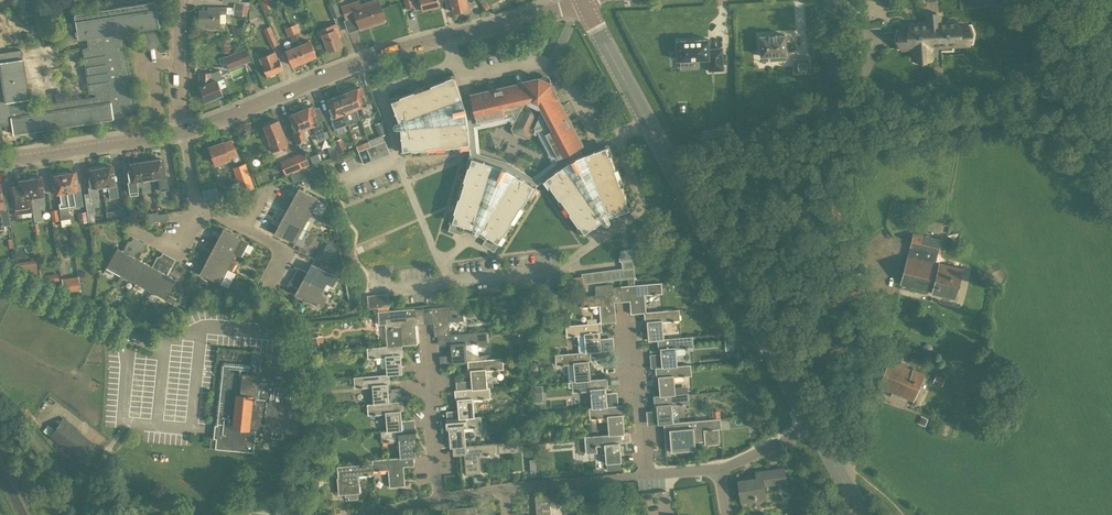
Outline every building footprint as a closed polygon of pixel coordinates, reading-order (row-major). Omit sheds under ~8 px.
[(96,97),(25,108),(23,99),(28,99),(22,58),(0,62),(0,125),(10,123),(12,134),(112,119),(111,109),(122,108),(122,111),(133,109),(122,31),(145,28),(146,33),(142,38),(143,45),(148,48),(154,47),(158,42),(157,36),(152,32),(151,27),(158,26),(154,2),(147,3),(147,0),(142,0),(135,1),(135,5),(126,6),(73,14),(73,19),(75,29),(73,29),(74,34),(76,34),(76,38),(87,36),(88,48),(83,50),(90,92),(95,92),(96,97)] [(275,7),(278,6),(275,0),(261,0),(265,10),(273,7),(275,7)] [(356,15),(360,29),(369,25),(369,23),(384,18),(378,0),(376,0),(360,5),(359,1),(342,7),(346,19),(356,15)] [(415,12),(423,10),(433,7),(433,9),(440,8),(439,6),(440,5),(439,0),(405,0),(407,8),(414,6),(415,12)] [(454,12),(469,9),(467,0),(451,0),(454,12)] [(486,10),(491,7),(486,0),(480,0),(486,10)] [(240,1),(235,1),(234,15),(247,16),(250,2),(240,1)] [(336,2),(328,5),(333,18),(341,15),(336,2)] [(200,10),(200,25),(207,25),(207,28),(215,28),(215,25),(220,25),(220,13),(226,13),(226,7),(210,7),(210,10),(200,10)] [(952,44),(969,43),(968,25),(957,26),(956,21),(940,22),(940,18),(927,18),(928,23),(911,24),(911,30),(901,30),(902,48),(913,47),(914,59),(932,57),(930,41),(954,39),(954,41),(953,41),(953,44),(952,44)] [(298,23),(290,26),(304,61),(316,56),(310,41),(302,44),(298,33),(301,32),(298,23)] [(329,51),(331,50),(331,52),(337,50),(336,48),(342,46),(339,38),(342,37),(337,23),(316,31),(320,39),(324,37),(329,51)] [(271,26),(264,29),(272,47),(278,44),(271,26)] [(304,61),(290,26),(285,28),(288,37),(291,36),(292,40),(291,41),(294,48),(287,50),(293,66),(304,61)] [(786,54),(785,35),(760,36),(761,56),(777,55),(777,60),(786,59),(785,54),(786,54)] [(225,45),(222,45),(222,52),(230,52),(230,37),(225,37),(225,45)] [(709,40),(678,42),(680,61),(709,59),(710,71),(725,71),(723,49),(710,50),(709,40)] [(246,48),(224,57),(229,70),(251,61),(246,48)] [(275,52),(260,58),(267,75),(284,69),(280,58),(278,59),(275,52)] [(794,59),(795,72),(810,71),(809,58),(794,59)] [(199,72),(199,87),(201,87),(206,100),(223,94),(217,81),(223,78),(219,70),(213,72),(212,72),(199,72)] [(524,83),(472,95),(473,101),(464,103),(454,76),(391,100),(399,122),(401,128),(403,151),(470,145),(471,157),(451,221),(449,230),(462,234),(463,229),(472,232),(473,234),(475,235),(477,234),(485,239),(482,244),(494,251),(499,243),(535,186),(545,179),(584,233),(595,225),(599,230),(605,223),(607,224),(610,223),(610,220),(620,219),(618,213),(630,209),(607,146),(576,158),(572,160),(565,165),(560,156),(581,145),(556,98),(557,97),(551,83),(538,78),(524,81),(524,83)] [(361,87),(350,92),(360,119),(356,108),(361,106),(365,117),(374,114),(369,101),(366,102),(361,87)] [(350,92),(338,96),(345,112),(344,113),(348,124),(360,119),(350,92)] [(345,112),(338,96),(327,100),(333,115),(331,116),(335,129),(344,125),(340,114),(343,113),(348,124),(344,113),(345,112)] [(300,111),(307,128),(312,125),(319,141),(330,137),(327,130),(325,131),(321,121),(318,122),(312,107),(300,111)] [(296,132),(307,128),(300,111),(290,116),(296,132)] [(285,137),(278,120),(265,126),(267,133),(264,134),(271,152),(288,145),(285,137)] [(375,124),(379,136),(386,133),(382,121),(375,124)] [(353,149),(349,139),(343,141),(341,138),(334,141),(339,153),(345,151),(346,152),(353,149)] [(385,140),(367,147),(372,160),(390,154),(385,140)] [(232,141),(224,143),(224,142),(210,147),(216,164),(230,159),(229,158),(237,155),(232,141)] [(372,160),(367,147),(358,151),(363,164),(372,160)] [(303,152),(295,155),(301,168),(309,165),(303,152)] [(315,163),(324,161),(321,153),(313,155),(315,163)] [(301,168),(295,155),(280,161),(286,175),(301,168)] [(162,159),(148,161),(150,179),(158,177),(160,191),(169,189),(167,175),(164,175),(162,159)] [(148,161),(136,163),(140,187),(141,187),(142,194),(151,192),(149,180),(148,181),(147,179),(150,179),(148,161)] [(140,187),(136,163),(127,164),(129,180),(127,181),(129,196),(138,195),(137,187),(140,187)] [(235,169),(238,180),(240,179),(244,190),(255,185),(251,175),(250,175),(247,165),(235,169)] [(112,167),(99,169),(101,186),(107,185),(109,199),(118,197),(116,182),(114,183),(112,167)] [(101,186),(99,169),(87,171),(90,186),(88,187),(88,193),(84,193),(88,224),(94,223),(93,213),(94,213),(93,207),(98,206),(97,200),(99,200),(97,187),(101,186)] [(305,178),(301,169),(289,175),(293,183),(305,178)] [(74,172),(63,174),(68,206),(74,206),(72,191),(77,190),(74,172)] [(68,206),(63,174),(51,176),(54,193),(59,193),(60,202),(58,203),(61,219),(70,218),(68,206)] [(40,178),(28,179),(33,211),(39,211),(37,196),(42,195),(40,178)] [(14,214),(33,211),(28,179),(16,181),(17,186),(10,186),(11,194),(14,214)] [(170,189),(173,207),(180,206),(177,188),(170,189)] [(287,193),(284,199),(311,214),(319,200),(298,189),(294,197),(287,193)] [(287,209),(282,219),(303,230),(311,214),(284,199),(280,206),(287,209)] [(113,211),(116,217),(124,213),(120,207),(113,211)] [(50,210),(52,221),(53,221),(54,228),(59,227),(57,209),(50,210)] [(78,213),(79,222),(87,221),(86,212),(78,213)] [(144,214),(144,216),(152,222),(169,219),(168,213),(164,213),(158,214),(158,212),(144,214)] [(303,230),(282,219),(278,226),(271,222),(268,229),(275,232),(295,244),(303,230)] [(212,234),(209,240),(236,255),(241,257),(249,243),(223,229),(219,237),(212,234)] [(932,293),(955,299),(963,269),(939,263),(935,262),(941,240),(914,233),(901,283),(932,291),(932,293)] [(306,250),(336,261),(342,247),(311,235),(306,250)] [(207,258),(228,269),(231,271),(236,263),(233,261),(236,255),(209,240),(205,246),(212,250),(207,258)] [(106,267),(120,275),(135,248),(129,245),(125,252),(116,247),(106,267)] [(120,275),(135,283),(146,263),(137,258),(141,252),(135,248),(120,275)] [(582,276),(583,284),(628,278),(634,277),(635,277),(634,268),(634,260),(635,258),(631,249),(621,250),(619,260),(622,262),(622,268),(581,274),(582,276)] [(228,269),(207,258),(203,267),(196,263),(193,269),(200,273),(220,284),(228,269)] [(19,261),(20,272),(29,271),(29,275),(37,274),(36,260),(19,261)] [(135,283),(149,291),(164,264),(158,261),(154,267),(146,263),(135,283)] [(164,264),(149,291),(165,299),(175,279),(166,274),(170,267),(164,264)] [(298,268),(295,273),(323,289),(327,284),(332,287),(337,278),(311,264),(307,272),(298,268)] [(323,289),(295,273),(291,280),(288,285),(297,290),(295,293),(321,307),(326,298),(320,295),(323,289)] [(80,291),(79,276),(61,278),(63,293),(80,291)] [(571,285),(583,284),(582,276),(570,278),(571,285)] [(645,295),(662,293),(661,283),(628,285),(631,314),(646,312),(645,295)] [(596,295),(581,297),(582,307),(599,305),(601,323),(616,321),(613,293),(613,284),(595,286),(596,295)] [(381,294),(374,295),(376,307),(378,307),(382,307),(381,294)] [(388,294),(381,294),(382,307),(389,306),(388,297),(388,294)] [(374,295),(367,296),(369,308),(375,307),(376,307),(374,295)] [(432,308),(435,336),(450,334),(448,318),(463,316),(462,305),(432,308)] [(385,324),(386,329),(401,328),(402,345),(417,344),(414,308),(387,310),(378,311),(380,324),(385,324)] [(649,340),(660,339),(664,339),(662,322),(680,320),(679,309),(647,312),(649,340)] [(269,311),(270,322),(282,320),(281,310),(269,311)] [(585,335),(586,352),(588,352),(601,351),(599,323),(566,326),(567,336),(585,335)] [(467,361),(470,361),(485,360),(485,354),(478,355),(466,348),(466,344),(474,343),(475,344),(478,344),(481,346),(485,346),(488,342),(486,331),(450,334),(452,362),(467,361)] [(305,338),(307,350),(324,348),(323,335),(305,338)] [(658,368),(690,365),(677,366),(676,349),(693,347),(692,336),(664,339),(660,339),(662,367),(658,368)] [(386,357),(387,375),(402,373),(399,345),(367,348),(368,358),(386,357)] [(222,365),(216,424),(215,424),(214,438),(217,438),(216,448),(254,451),(256,428),(297,432),(300,405),(296,404),(297,394),(300,395),(296,364),(288,365),(288,368),(261,366),(263,351),(253,350),(251,365),(224,363),(222,365)] [(574,364),(575,381),(590,380),(588,352),(586,352),(555,355),(556,365),(574,364)] [(470,361),(472,389),(490,388),(490,387),(487,388),(486,370),(504,369),(503,358),(485,360),(470,361)] [(913,370),(890,360),(879,386),(913,401),(925,374),(913,369),(913,370)] [(658,368),(660,396),(675,394),(674,377),(691,375),(690,365),(658,368)] [(373,386),(374,404),(389,402),(387,375),(354,377),(355,388),(373,386)] [(591,391),(592,408),(607,407),(605,379),(590,380),(575,381),(572,382),(569,382),(569,387),(573,387),(573,392),(591,391)] [(457,390),(459,418),(474,417),(473,400),(490,398),(490,388),(472,389),(457,390)] [(658,424),(669,423),(673,423),(672,405),(689,404),(688,393),(675,394),(660,396),(656,396),(658,424)] [(386,413),(387,431),(402,430),(401,410),(403,410),(402,401),(389,402),(374,404),(367,404),(368,415),(386,413)] [(608,417),(609,435),(619,434),(624,433),(622,405),(607,407),(592,408),(589,408),(590,419),(608,417)] [(481,417),(474,417),(459,418),(448,419),(450,447),(465,446),(464,427),(481,425),(481,417)] [(669,423),(670,430),(672,451),(696,449),(695,439),(705,438),(705,444),(720,443),(718,428),(715,428),(714,419),(693,421),(673,423),(669,423)] [(53,435),(81,457),(89,448),(68,431),(71,426),(64,421),(53,435)] [(399,441),(401,458),(402,458),(416,457),(414,437),(416,437),(416,429),(402,430),(387,431),(381,431),(382,442),(399,441)] [(619,434),(609,435),(585,437),(586,453),(597,453),(597,446),(605,445),(606,463),(621,462),(619,434)] [(465,446),(466,474),(481,473),(479,455),(495,454),(494,443),(465,446)] [(401,458),(373,460),(374,471),(388,470),(390,487),(405,486),(402,458),(401,458)] [(539,459),(528,459),(527,470),(539,471),(539,459)] [(374,474),(374,471),(373,460),(367,460),(367,464),(343,466),(345,494),(349,494),(349,499),(358,498),(358,493),(360,493),(359,475),(374,474)] [(313,478),(324,477),(323,468),(312,469),(313,478)] [(739,481),(742,501),(766,498),(764,485),(787,482),(785,468),(756,472),(756,479),(739,481)] [(550,504),(564,503),(563,492),(535,495),(537,514),(551,514),(550,504)] [(256,511),(257,502),(246,501),(245,509),(247,510),(256,511)] [(476,506),(448,508),(449,514),(477,514),(476,506)]
